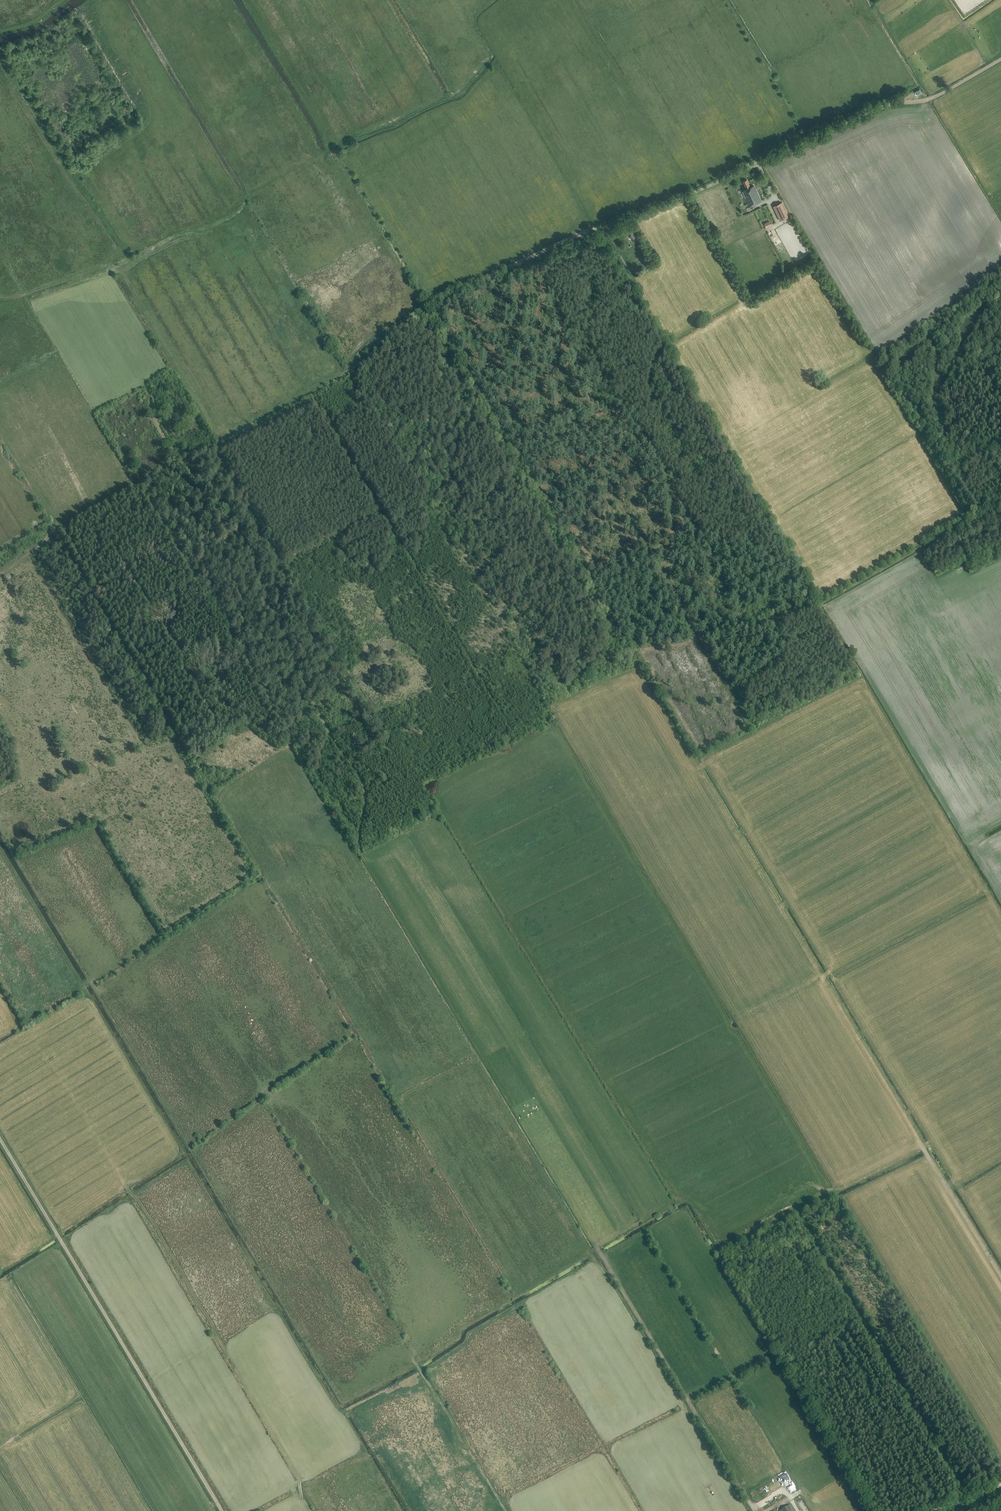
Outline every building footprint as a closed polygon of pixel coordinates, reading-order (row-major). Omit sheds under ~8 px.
[(751,187),(747,180),(743,181),(747,189),(742,191),(750,207),(758,203),(761,201),(756,189),(755,189),(754,186),(751,187)] [(788,217),(781,202),(773,206),(780,221),(788,217)] [(634,234),(632,230),(628,232),(631,239),(635,237),(637,240),(640,239),(637,233),(634,234)] [(787,1471),(780,1475),(786,1487),(788,1486),(789,1488),(794,1486),(787,1471)]
